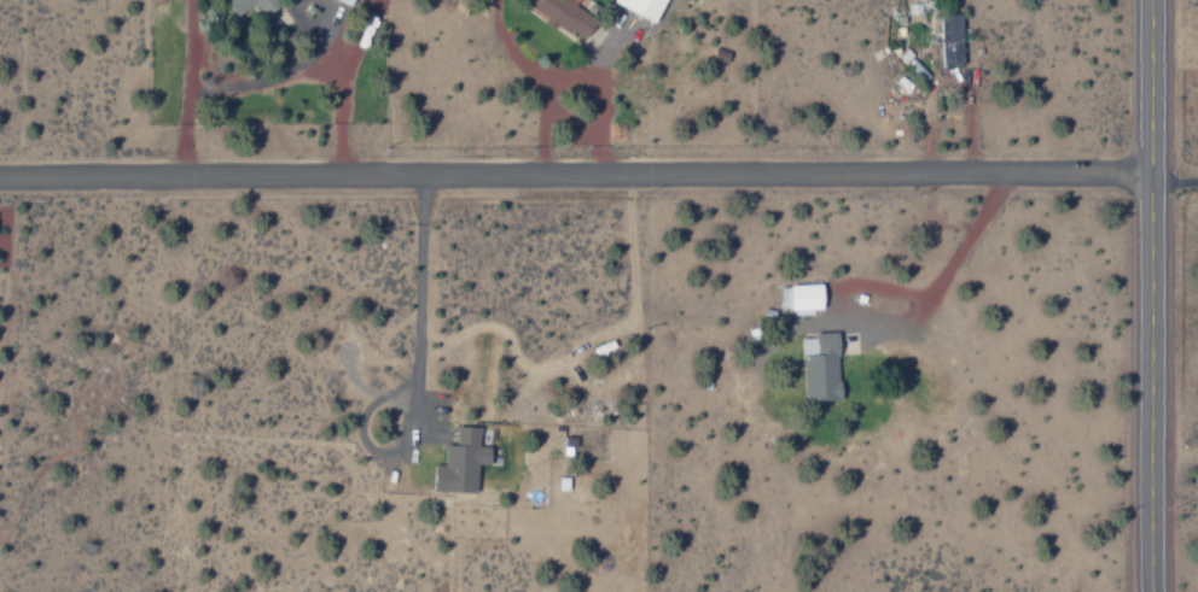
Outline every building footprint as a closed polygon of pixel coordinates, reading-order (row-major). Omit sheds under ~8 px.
[(255,5),(264,17),(280,6),(277,0),(223,0),(235,18),(255,5)] [(555,28),(558,24),(583,41),(597,21),(566,0),(538,0),(531,11),(555,28)] [(666,0),(616,0),(613,6),(656,23),(666,0)] [(935,13),(935,0),(923,0),(923,12),(935,13)] [(943,66),(963,65),(962,16),(941,16),(943,66)] [(823,312),(821,284),(780,285),(781,310),(794,309),(794,313),(823,312)] [(802,339),(804,402),(840,401),(838,333),(813,333),(813,338),(802,339)] [(476,493),(477,465),(489,465),(489,447),(478,447),(479,428),(456,427),(455,446),(444,445),(443,465),(434,465),(432,491),(476,493)]
